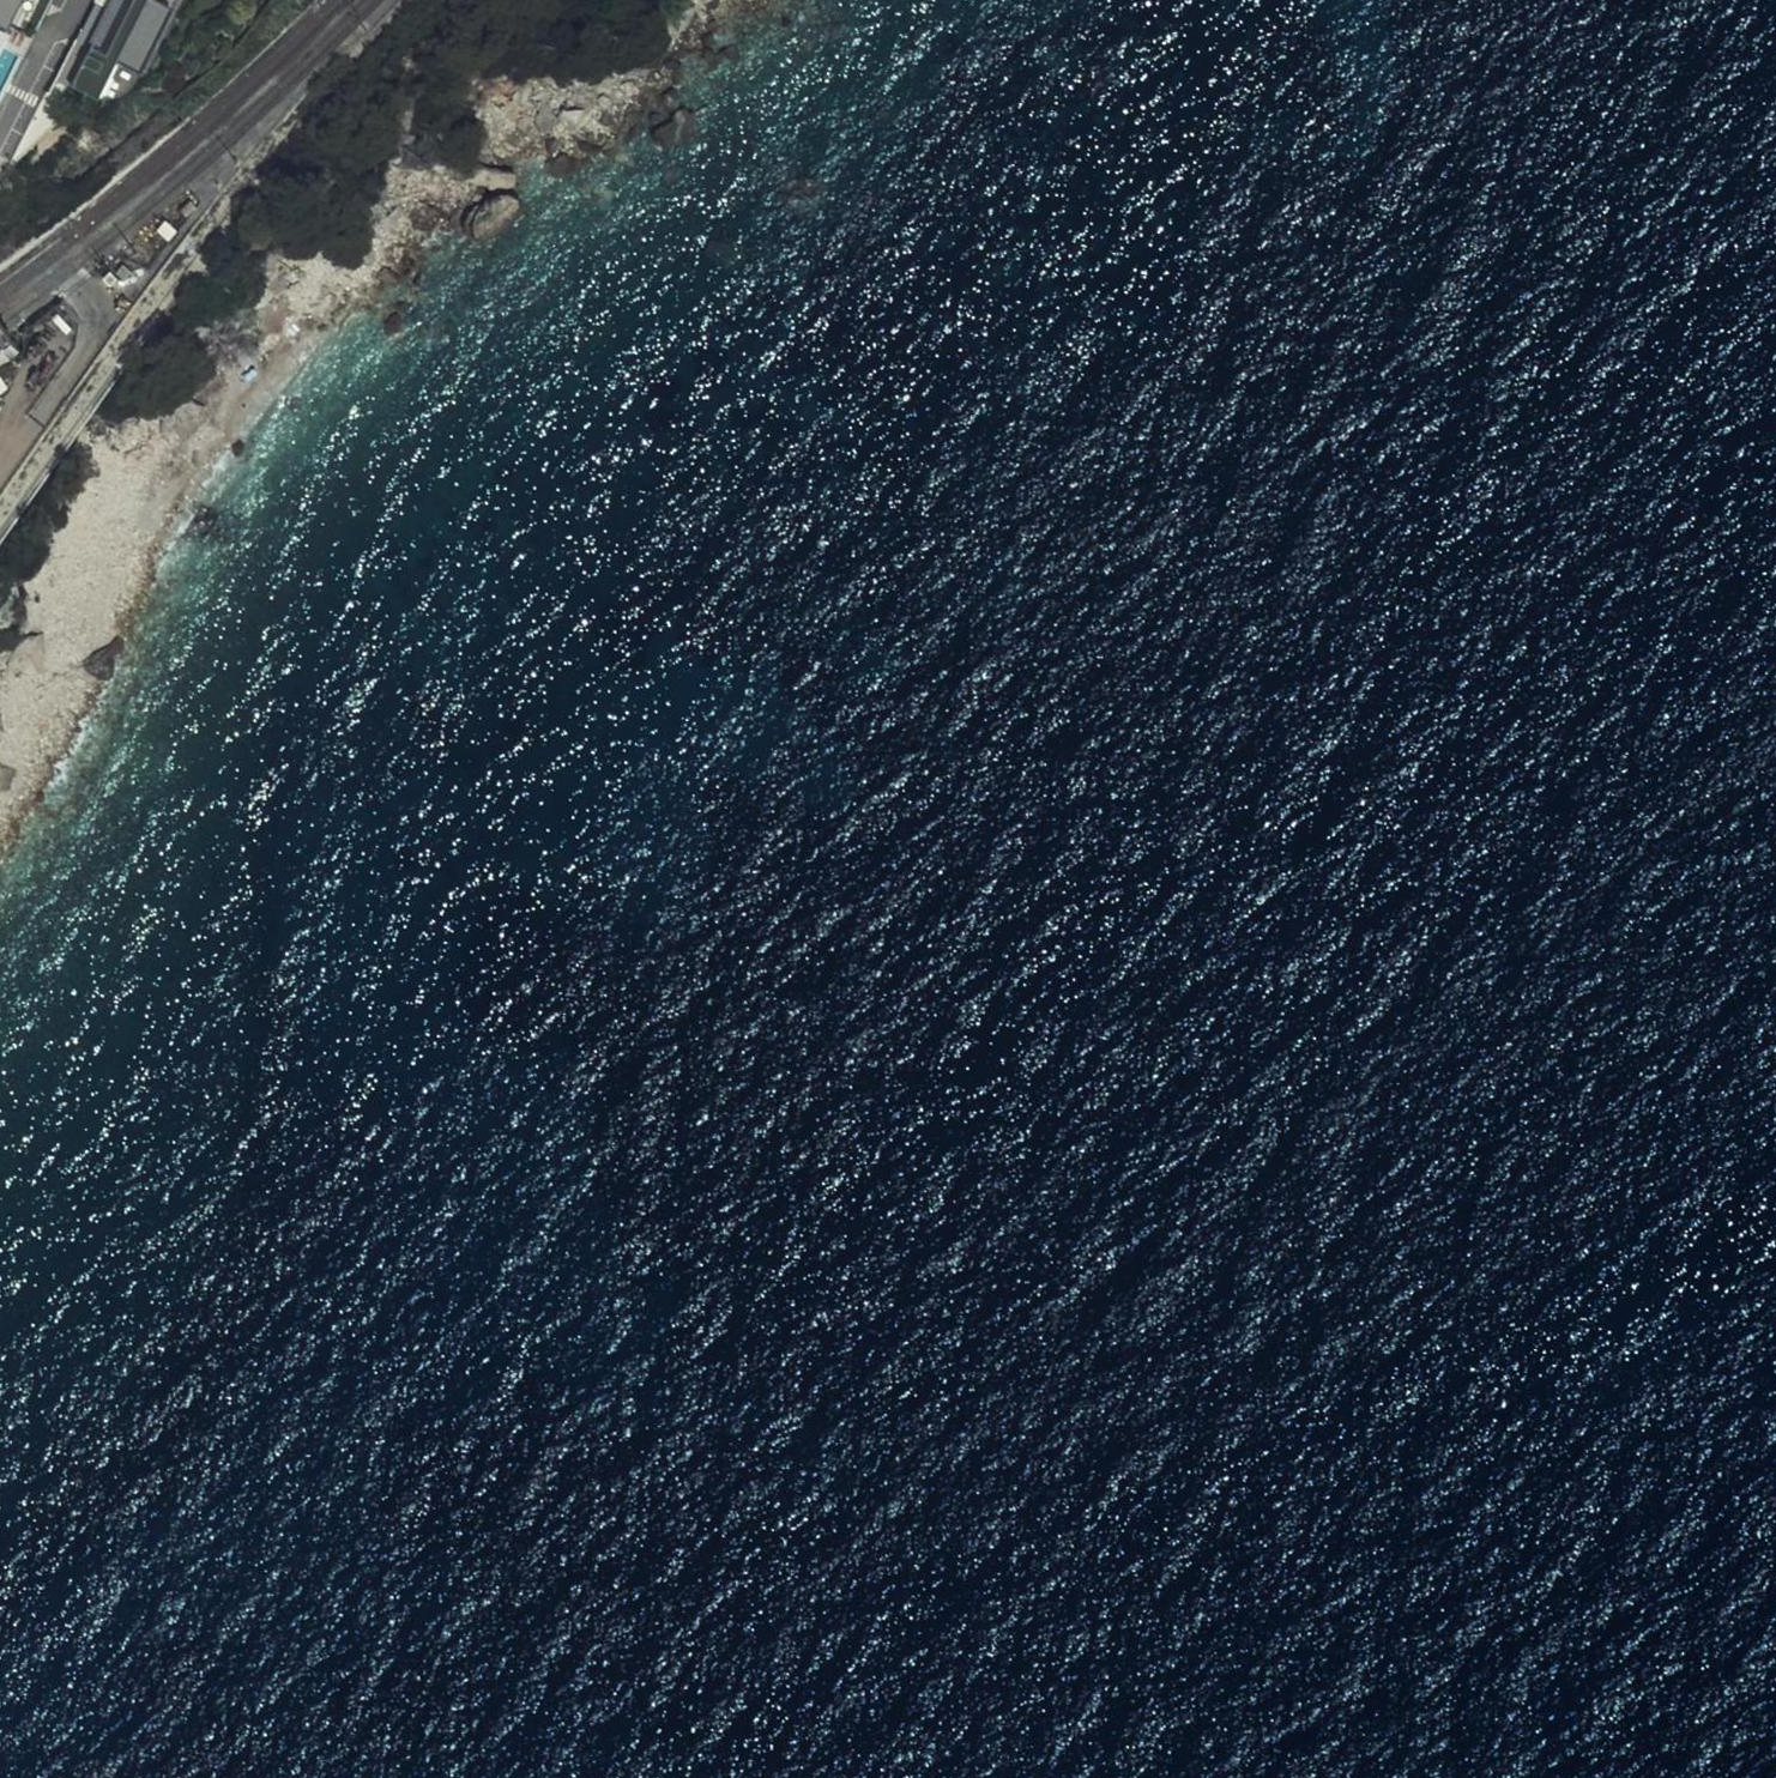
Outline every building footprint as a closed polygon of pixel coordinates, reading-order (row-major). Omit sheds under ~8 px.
[(52,0),(0,0),(0,103),(52,0)] [(59,79),(101,100),(118,66),(142,77),(179,0),(96,0),(59,79)]
